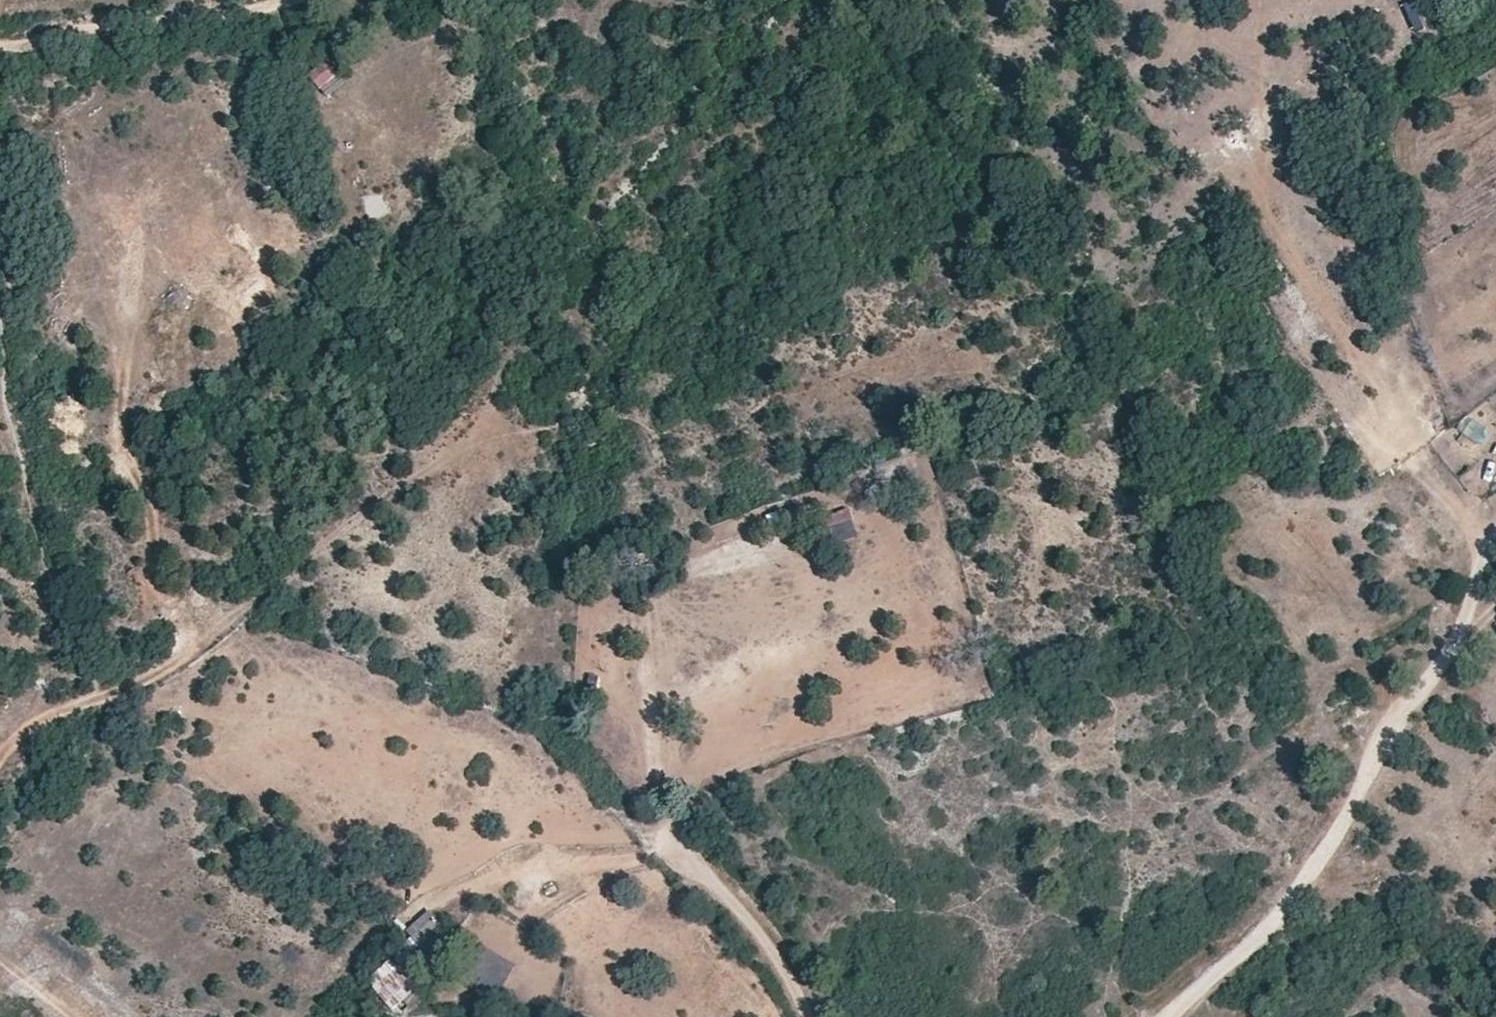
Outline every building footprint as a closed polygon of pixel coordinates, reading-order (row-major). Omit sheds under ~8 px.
[(324,95),(345,81),(335,67),(315,81),(324,95)] [(362,194),(363,217),(387,215),(385,193),(362,194)] [(1457,432),(1479,447),(1489,432),(1468,417),(1457,432)] [(854,526),(850,515),(837,519),(835,513),(825,516),(832,535),(854,526)] [(859,539),(854,526),(832,535),(836,546),(840,546),(859,539)] [(363,979),(389,1007),(459,944),(433,916),(363,979)] [(495,1001),(514,966),(476,944),(456,979),(495,1001)]
